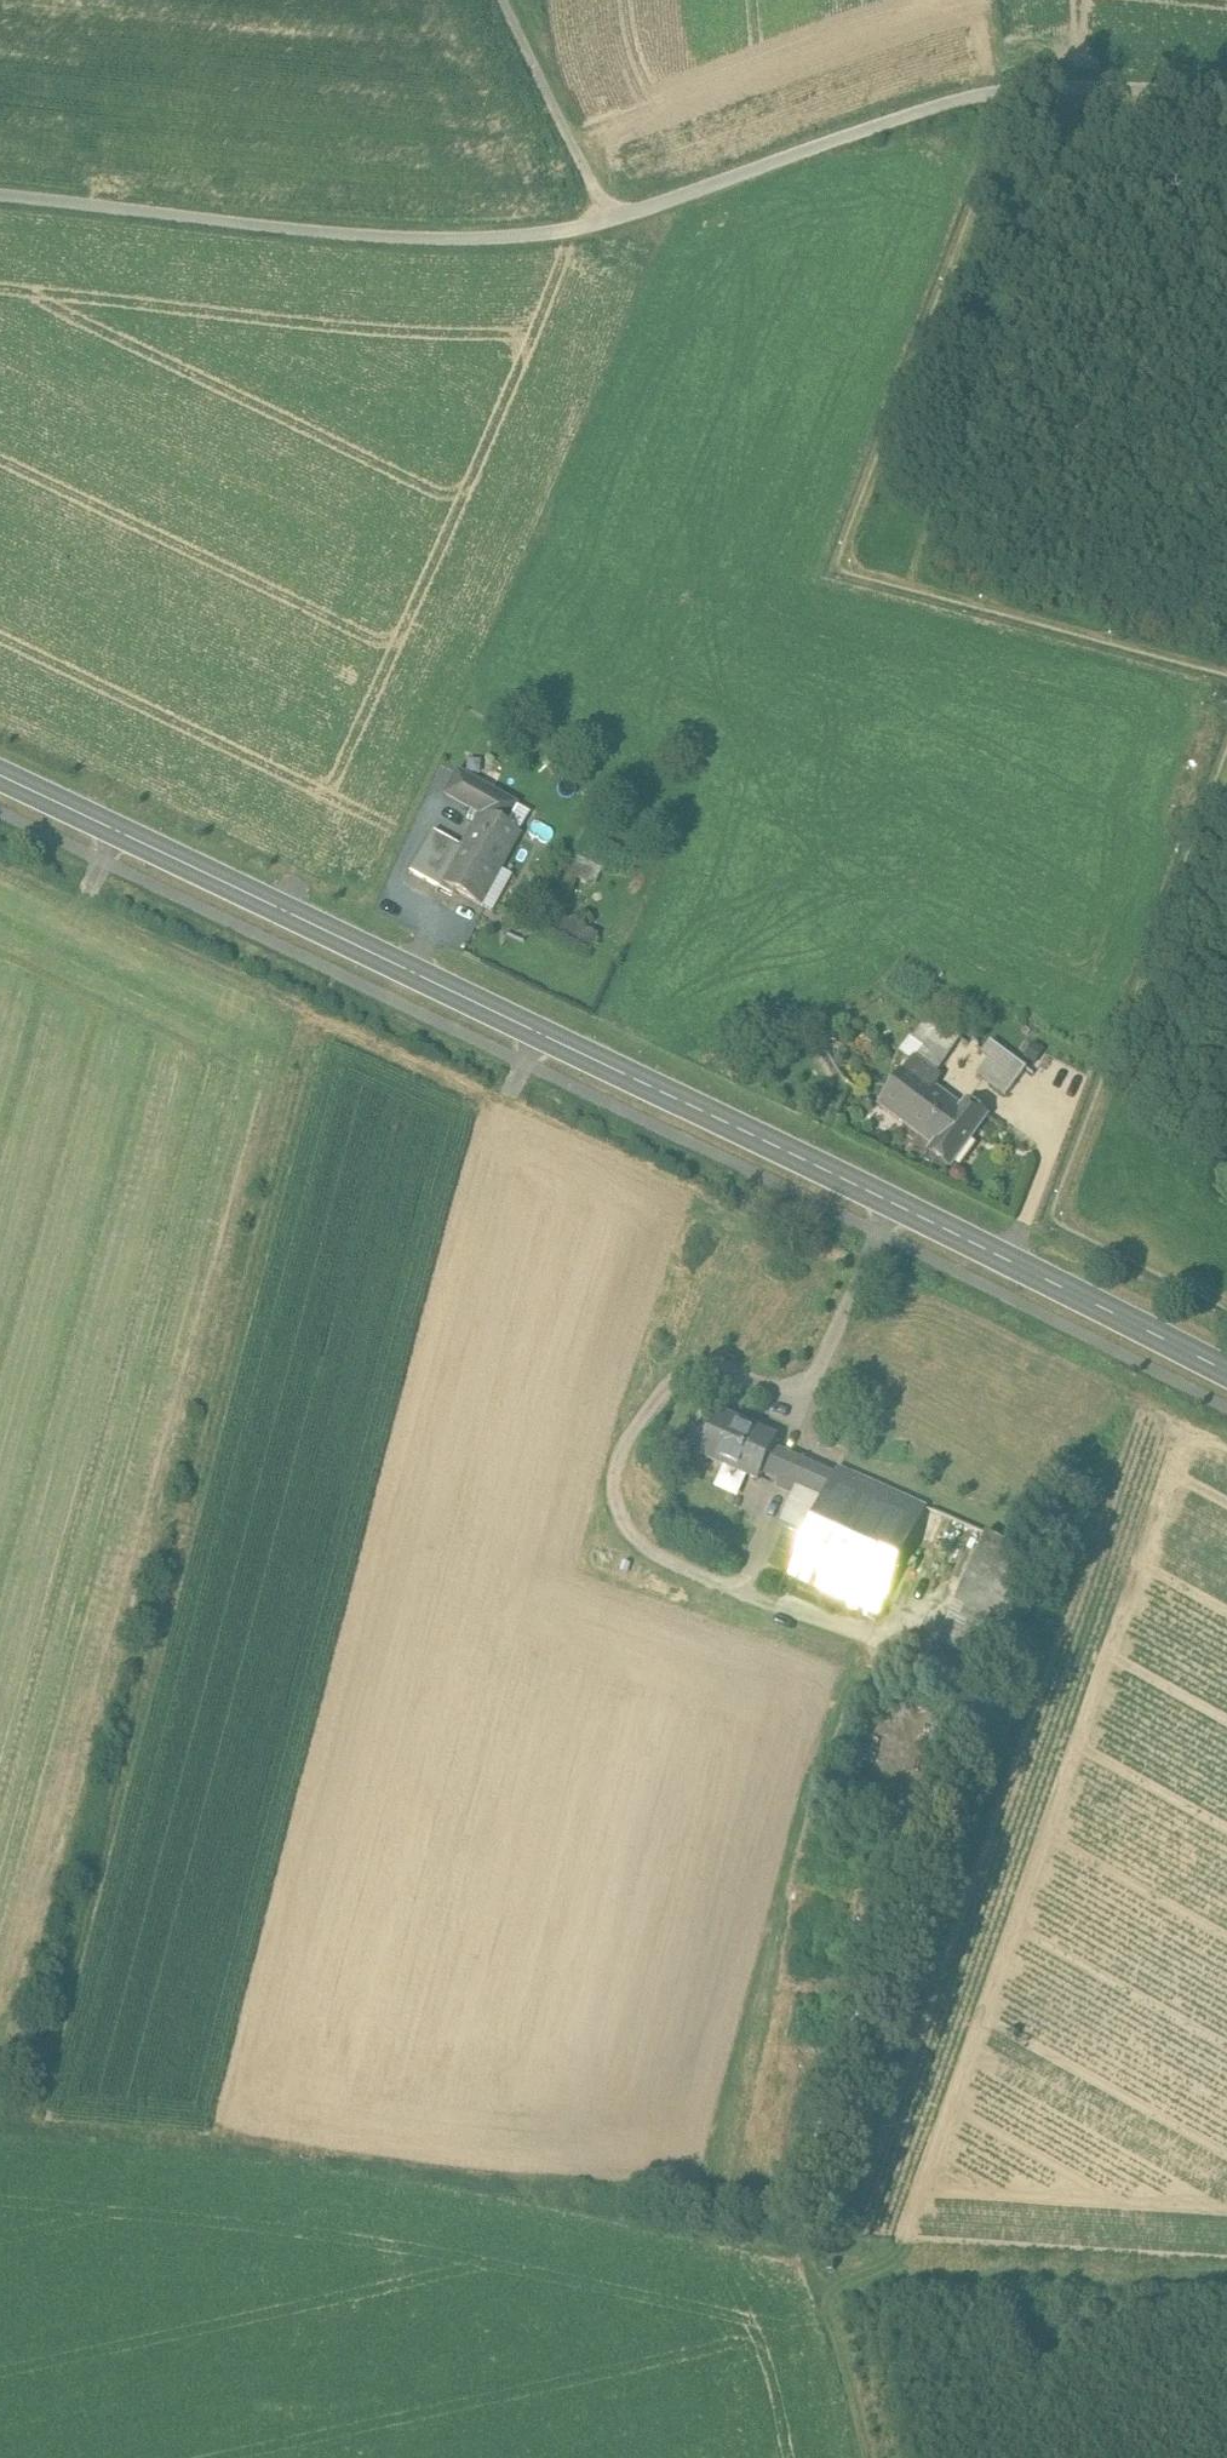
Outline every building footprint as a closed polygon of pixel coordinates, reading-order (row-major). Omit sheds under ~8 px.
[(460,847),(440,882),(442,884),(479,906),(492,913),(512,877),(500,870),(530,816),(460,774),(448,795),(480,813),(460,847)] [(432,831),(409,872),(439,889),(442,884),(440,882),(460,847),(432,831)] [(572,851),(562,870),(575,877),(590,884),(600,865),(572,851)] [(562,870),(548,900),(561,906),(575,877),(562,870)] [(599,932),(545,906),(537,920),(591,947),(599,932)] [(968,1023),(948,1010),(941,1021),(960,1034),(968,1023)] [(928,1013),(910,1036),(921,1043),(914,1053),(936,1069),(960,1034),(941,1021),(928,1013)] [(1025,1064),(989,1038),(981,1048),(989,1054),(976,1071),(1005,1092),(1025,1064)] [(1017,1039),(1009,1050),(1028,1065),(1037,1053),(1017,1039)] [(913,1053),(878,1103),(932,1140),(955,1107),(929,1089),(940,1072),(936,1069),(914,1053),(913,1053)] [(1068,1062),(1055,1057),(1049,1074),(1061,1079),(1068,1062)] [(932,1140),(927,1147),(951,1163),(987,1111),(964,1095),(955,1107),(932,1140)] [(774,1437),(718,1411),(699,1451),(756,1477),(760,1469),(771,1445),(774,1437)] [(832,1472),(771,1445),(760,1469),(778,1477),(774,1485),(795,1494),(798,1486),(821,1496),(832,1472)] [(804,1534),(787,1572),(877,1612),(925,1504),(836,1464),(832,1472),(821,1496),(804,1534)] [(821,1496),(798,1486),(795,1494),(782,1524),(804,1534),(821,1496)] [(987,1530),(938,1638),(992,1662),(1040,1555),(987,1530)] [(815,1599),(815,1596),(814,1594),(813,1592),(811,1590),(808,1590),(806,1590),(803,1592),(802,1594),(802,1596),(802,1599),(804,1601),(806,1603),(808,1603),(811,1603),(813,1601),(815,1599)] [(828,1604),(828,1601),(828,1599),(826,1597),(824,1595),(822,1595),(819,1595),(817,1597),(815,1599),(815,1601),(815,1604),(817,1606),(819,1608),(822,1608),(824,1608),(827,1606),(828,1604)]
